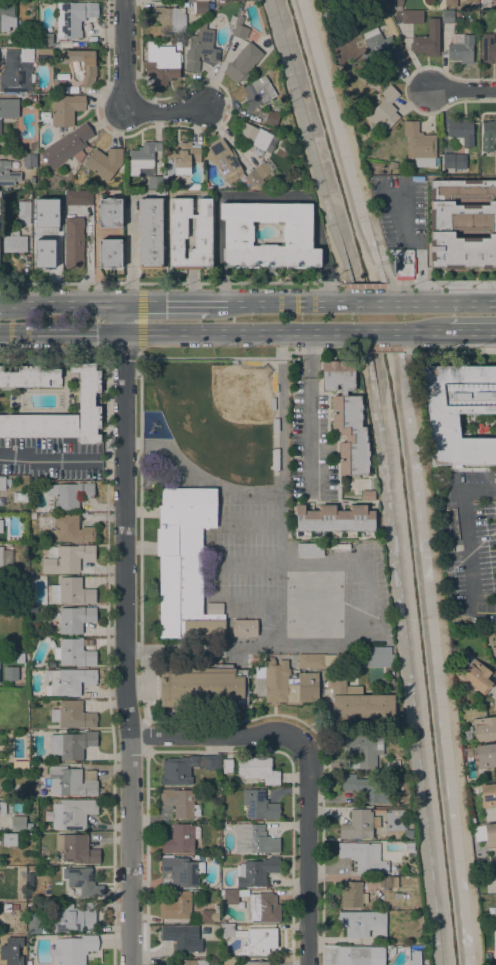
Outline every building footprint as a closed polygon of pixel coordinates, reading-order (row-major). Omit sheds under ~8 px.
[(207,2),(207,16),(201,16),(201,14),(195,14),(195,2),(207,2)] [(57,3),(98,3),(98,17),(85,17),(85,21),(80,21),(81,31),(81,38),(57,38),(57,3)] [(3,34),(0,34),(0,32),(0,4),(14,4),(14,17),(15,17),(15,27),(9,27),(9,32),(3,32),(3,34)] [(186,31),(161,32),(161,24),(159,24),(159,19),(154,19),(154,12),(153,12),(153,7),(157,7),(157,6),(164,6),(164,8),(184,8),(184,14),(186,14),(186,31)] [(241,10),(243,11),(241,16),(244,17),(241,26),(250,29),(246,39),(244,38),(244,40),(232,35),(235,25),(238,18),(241,10)] [(401,24),(401,11),(423,11),(423,24),(401,24)] [(454,11),(454,23),(442,24),(442,12),(454,11)] [(235,25),(229,23),(232,16),(238,18),(235,25)] [(439,57),(425,57),(424,53),(412,53),(412,51),(410,51),(410,43),(412,43),(412,36),(428,36),(428,19),(439,19),(439,57)] [(206,29),(214,30),(212,47),(219,48),(219,49),(220,50),(219,62),(209,61),(209,55),(203,54),(203,57),(199,57),(198,61),(200,62),(199,72),(185,71),(186,60),(185,60),(187,50),(188,50),(190,35),(197,36),(198,27),(207,23),(206,29)] [(399,53),(400,52),(406,65),(394,71),(389,60),(367,69),(360,53),(368,50),(364,40),(365,39),(362,34),(377,27),(379,33),(380,32),(383,39),(391,36),(399,53)] [(53,34),(53,45),(39,45),(39,34),(53,34)] [(493,43),(495,43),(495,63),(493,63),(493,64),(482,64),(482,34),(493,34),(493,43)] [(463,35),(474,35),(474,45),(473,45),(473,64),(460,64),(460,60),(453,60),(453,59),(447,59),(447,44),(463,44),(463,36),(463,35)] [(249,41),(264,54),(237,85),(222,72),(249,41)] [(179,78),(171,78),(171,81),(167,81),(167,86),(159,86),(159,87),(155,87),(155,83),(154,83),(154,77),(155,77),(155,76),(145,76),(145,60),(147,60),(147,42),(156,42),(156,47),(175,47),(174,53),(180,53),(179,78)] [(33,48),(33,62),(20,62),(20,48),(33,48)] [(52,49),(52,62),(37,62),(37,49),(52,49)] [(31,91),(0,92),(0,76),(0,71),(3,71),(3,64),(5,64),(5,53),(6,53),(6,50),(19,50),(19,53),(19,63),(32,63),(32,71),(31,71),(31,74),(34,74),(34,83),(31,83),(31,91)] [(85,66),(83,66),(83,61),(61,61),(61,51),(95,51),(95,53),(96,53),(96,76),(92,88),(79,88),(79,85),(81,85),(85,74),(85,66)] [(256,107),(257,108),(247,113),(244,108),(246,108),(242,102),(246,100),(244,96),(247,94),(243,88),(264,75),(276,95),(256,107)] [(65,94),(53,94),(52,81),(65,81),(65,94)] [(367,117),(384,99),(383,98),(384,97),(381,93),(389,85),(399,95),(390,104),(396,110),(394,112),(399,117),(386,130),(387,131),(384,134),(367,117)] [(73,97),(73,96),(85,96),(85,111),(74,111),(74,127),(52,126),(52,125),(45,125),(45,111),(51,112),(51,96),(73,97)] [(1,137),(0,137),(0,99),(18,99),(18,118),(1,118),(1,137)] [(276,127),(264,124),(268,111),(272,112),(275,102),(283,105),(276,127)] [(472,137),(473,137),(473,148),(463,147),(463,138),(453,138),(453,137),(447,137),(447,125),(443,124),(443,119),(447,120),(447,119),(472,119),(472,137)] [(494,119),(495,119),(495,143),(494,143),(494,151),(489,151),(489,153),(487,153),(486,152),(482,152),(482,135),(482,122),(488,122),(488,121),(494,121),(494,119)] [(407,135),(403,135),(403,121),(418,121),(418,133),(423,133),(422,135),(436,135),(436,158),(435,158),(434,167),(415,167),(415,158),(407,158),(407,135)] [(86,122),(94,135),(85,141),(87,145),(81,150),(85,155),(79,164),(73,155),(52,170),(40,153),(86,122)] [(243,122),(258,130),(259,128),(278,139),(270,154),(236,136),(243,122)] [(229,184),(227,181),(225,182),(223,178),(224,178),(215,164),(214,165),(206,152),(209,150),(207,147),(222,138),(243,171),(236,175),(238,178),(229,184)] [(37,153),(28,153),(28,144),(37,141),(37,153)] [(130,149),(141,149),(141,142),(150,142),(150,141),(154,141),(154,142),(161,142),(161,151),(154,151),(154,152),(153,152),(153,169),(139,168),(139,176),(130,175),(130,149)] [(166,151),(174,151),(173,147),(179,147),(179,143),(187,143),(187,142),(191,142),(191,147),(200,147),(201,162),(190,162),(190,175),(175,175),(175,176),(166,176),(166,151)] [(107,149),(122,149),(122,163),(107,183),(83,164),(95,148),(107,157),(107,149)] [(36,167),(23,168),(22,154),(36,154),(36,167)] [(466,154),(466,169),(454,169),(454,172),(447,172),(447,168),(442,168),(442,154),(466,154)] [(263,182),(253,170),(263,162),(264,163),(269,158),(276,167),(272,170),(274,173),(263,182)] [(15,186),(0,186),(0,161),(5,161),(10,161),(10,169),(5,169),(5,171),(9,171),(9,172),(21,172),(21,182),(15,182),(15,186)] [(397,163),(396,171),(387,170),(388,161),(397,163)] [(259,190),(255,185),(250,189),(246,184),(248,182),(244,177),(253,170),(263,182),(265,185),(259,190)] [(162,189),(147,189),(147,183),(149,183),(149,177),(162,177),(162,182),(162,189)] [(428,178),(495,178),(495,269),(428,269),(428,199),(428,178)] [(92,191),(92,205),(65,205),(65,191),(92,191)] [(61,209),(49,209),(49,196),(61,196),(61,209)] [(121,228),(99,228),(99,199),(105,199),(105,198),(114,198),(114,199),(121,199),(121,228)] [(162,198),(162,201),(162,207),(162,208),(163,208),(163,214),(162,214),(162,215),(162,220),(162,223),(162,230),(162,231),(163,231),(163,236),(162,236),(162,237),(163,237),(163,243),(162,243),(162,247),(163,247),(163,252),(162,252),(162,253),(163,253),(163,258),(162,258),(162,269),(139,269),(139,199),(162,198)] [(175,269),(175,267),(170,267),(169,199),(211,198),(212,267),(202,267),(202,269),(175,269)] [(29,218),(29,225),(14,225),(13,217),(18,217),(18,202),(30,201),(30,218),(29,218)] [(269,273),(269,267),(267,267),(267,268),(262,268),(262,267),(257,267),(257,268),(233,268),(233,267),(222,267),(222,248),(224,248),(224,247),(223,247),(223,241),(224,241),(224,236),(223,236),(223,232),(224,232),(224,229),(223,229),(223,224),(225,224),(225,219),(220,219),(220,203),(312,204),(312,207),(313,207),(313,212),(311,212),(311,222),(312,222),(312,227),(311,227),(311,229),(312,229),(312,234),(311,234),(311,238),(312,238),(312,244),(311,244),(311,246),(313,246),(313,248),(320,248),(320,250),(321,250),(321,255),(320,255),(320,260),(322,260),(322,265),(320,265),(320,267),(319,267),(319,268),(314,268),(314,267),(309,267),(309,268),(286,268),(286,267),(282,267),(282,268),(276,268),(276,273),(269,273)] [(84,268),(64,268),(64,218),(83,218),(83,219),(84,268)] [(58,250),(46,250),(46,251),(40,251),(40,250),(34,250),(34,229),(34,223),(43,223),(43,224),(58,224),(58,250)] [(3,236),(10,236),(10,231),(18,231),(18,236),(26,236),(26,252),(3,252),(3,236)] [(99,240),(121,240),(121,267),(115,267),(115,269),(106,269),(106,268),(99,268),(99,240)] [(396,276),(395,250),(413,250),(413,276),(413,280),(396,280),(396,278),(396,276)] [(339,475),(339,461),(345,461),(345,457),(340,457),(340,443),(346,443),(346,436),(340,436),(340,429),(332,429),(332,414),(337,414),(337,410),(332,410),(332,396),(340,396),(340,385),(336,385),(336,391),(323,391),(323,372),(322,372),(322,362),(329,362),(329,361),(337,361),(337,363),(339,363),(339,361),(348,361),(348,363),(354,363),(354,365),(356,365),(356,373),(354,373),(354,382),(356,382),(356,387),(354,387),(354,391),(346,391),(346,396),(350,396),(350,394),(360,394),(360,405),(362,405),(362,410),(361,410),(361,415),(362,415),(362,420),(361,420),(361,427),(363,427),(363,425),(366,425),(366,428),(366,435),(367,435),(367,444),(368,444),(368,451),(369,451),(369,456),(368,456),(368,460),(369,460),(369,466),(368,466),(368,475),(339,475)] [(78,437),(0,437),(0,415),(78,415),(78,429),(79,429),(79,372),(77,372),(77,373),(69,373),(69,362),(97,362),(97,370),(101,370),(101,379),(104,379),(104,384),(101,384),(101,393),(95,393),(95,406),(101,406),(101,415),(104,415),(104,420),(101,420),(101,429),(97,429),(97,434),(101,434),(101,443),(80,443),(80,436),(78,436),(78,437)] [(2,389),(0,389),(0,366),(4,366),(4,372),(18,372),(18,366),(40,366),(40,370),(47,370),(47,368),(62,368),(62,387),(48,387),(2,387),(2,389)] [(422,367),(495,367),(495,413),(456,413),(460,438),(495,438),(495,465),(461,465),(461,468),(453,469),(452,465),(433,465),(422,367)] [(56,485),(56,484),(76,485),(76,483),(82,483),(94,484),(94,498),(81,498),(81,497),(79,497),(78,510),(54,510),(55,500),(56,500),(56,496),(48,496),(47,495),(45,493),(45,490),(45,489),(46,487),(47,485),(56,485)] [(160,556),(157,556),(157,525),(162,525),(162,489),(217,489),(217,527),(208,527),(208,529),(205,529),(205,528),(202,528),(203,614),(208,614),(208,603),(225,603),(225,640),(179,640),(179,638),(160,638),(160,556)] [(374,491),(375,501),(362,501),(362,491),(374,491)] [(27,492),(27,501),(12,502),(12,492),(27,492)] [(296,505),(304,505),(304,506),(306,506),(306,509),(304,509),(304,511),(319,511),(319,505),(335,505),(335,506),(337,506),(337,509),(335,509),(335,511),(350,511),(350,505),(366,505),(366,511),(374,511),(374,513),(376,513),(376,519),(374,519),(374,528),(374,531),(372,531),(372,532),(366,532),(366,530),(350,531),(350,532),(345,532),(345,531),(341,531),(341,532),(335,532),(335,531),(320,531),(320,532),(314,532),(314,531),(310,531),(310,532),(304,532),(304,531),(296,531),(296,505)] [(79,514),(79,530),(81,530),(81,527),(95,527),(95,532),(96,532),(96,537),(95,537),(95,541),(82,541),(82,542),(77,542),(77,541),(56,542),(56,540),(49,540),(49,531),(56,531),(56,525),(54,525),(54,515),(79,514)] [(60,572),(60,573),(42,573),(42,559),(57,559),(57,557),(47,557),(47,547),(57,547),(57,546),(77,546),(77,545),(95,545),(95,560),(82,560),(82,558),(80,558),(80,572),(60,572)] [(8,572),(0,572),(0,547),(3,547),(3,550),(12,550),(12,565),(8,565),(8,572)] [(82,577),(82,589),(96,589),(96,603),(84,603),(84,604),(76,604),(76,603),(51,603),(51,585),(59,585),(59,577),(82,577)] [(60,634),(60,608),(77,608),(77,607),(96,607),(96,622),(83,622),(83,634),(60,634)] [(257,623),(257,637),(232,638),(232,623),(257,623)] [(85,666),(77,666),(77,665),(60,665),(60,659),(54,659),(54,648),(60,648),(60,639),(75,639),(75,638),(83,638),(83,640),(94,640),(94,646),(83,646),(83,650),(85,650),(85,651),(97,651),(96,666),(85,666)] [(360,647),(391,647),(391,652),(391,654),(394,654),(394,667),(360,667),(360,652),(360,647)] [(298,668),(298,654),(318,654),(318,668),(298,668)] [(318,654),(325,654),(325,655),(340,655),(340,668),(324,667),(324,668),(318,668),(318,654)] [(258,694),(255,694),(255,679),(255,678),(255,667),(260,667),(265,667),(265,660),(269,660),(269,658),(274,658),(274,660),(275,660),(275,665),(278,665),(278,660),(288,660),(288,668),(290,670),(290,674),(298,674),(298,673),(318,673),(318,701),(301,701),(301,705),(286,705),(286,702),(279,702),(279,705),(271,705),(271,703),(265,703),(265,696),(260,696),(258,696),(258,694)] [(491,672),(487,678),(493,683),(484,695),(460,677),(474,659),(491,672)] [(209,669),(209,664),(232,664),(232,669),(247,669),(247,675),(250,675),(250,678),(247,678),(247,690),(250,690),(250,694),(247,694),(247,705),(237,705),(237,710),(223,710),(223,707),(160,707),(160,669),(209,669)] [(18,680),(4,680),(4,667),(18,667),(18,680)] [(387,676),(387,668),(396,668),(396,676),(387,676)] [(58,697),(58,695),(46,695),(46,686),(51,686),(51,681),(45,681),(45,671),(58,671),(58,670),(97,670),(97,673),(98,673),(98,680),(97,680),(97,684),(83,684),(83,682),(81,682),(81,697),(58,697)] [(327,678),(333,678),(333,676),(346,676),(346,696),(350,696),(350,694),(362,694),(362,696),(393,695),(394,720),(374,721),(374,717),(368,717),(368,719),(333,720),(333,696),(333,689),(327,689),(327,678)] [(60,728),(60,722),(51,722),(51,709),(60,709),(60,700),(83,700),(83,713),(97,713),(97,715),(98,715),(98,721),(97,721),(97,728),(60,728)] [(495,724),(495,740),(475,742),(472,719),(495,717),(495,724)] [(471,726),(472,733),(471,733),(472,742),(464,743),(463,738),(464,738),(463,727),(471,726)] [(61,760),(61,755),(50,755),(50,735),(62,735),(62,734),(82,734),(84,734),(84,732),(97,731),(97,746),(85,746),(85,749),(84,749),(84,760),(61,760)] [(358,769),(358,768),(348,768),(348,759),(358,759),(358,755),(344,755),(345,737),(383,737),(383,755),(377,755),(377,769),(358,769)] [(475,747),(495,744),(495,767),(478,769),(476,755),(463,756),(462,748),(475,746),(475,747)] [(220,774),(216,774),(216,770),(204,770),(204,768),(199,768),(199,766),(191,766),(190,776),(193,776),(192,784),(191,784),(191,786),(161,785),(161,776),(163,776),(163,760),(167,760),(167,758),(179,758),(179,757),(192,757),(192,756),(216,756),(216,753),(220,753),(220,754),(220,774)] [(271,757),(271,771),(280,771),(280,785),(264,785),(264,779),(244,779),(244,776),(238,776),(238,757),(271,757)] [(233,773),(223,773),(223,759),(233,759),(233,773)] [(392,761),(400,761),(400,770),(392,770),(392,761)] [(79,796),(59,796),(58,794),(52,795),(51,779),(50,779),(49,766),(67,766),(67,770),(81,769),(81,784),(83,784),(83,781),(84,781),(84,770),(96,770),(96,781),(97,781),(98,796),(79,796)] [(363,803),(363,791),(354,791),(354,790),(342,790),(342,774),(356,774),(356,779),(380,779),(380,791),(390,791),(390,804),(363,803)] [(480,786),(495,784),(495,807),(482,808),(480,786)] [(174,789),(174,790),(193,790),(193,805),(200,805),(200,816),(194,816),(194,819),(174,819),(174,806),(173,806),(173,804),(161,804),(161,801),(160,801),(160,793),(160,789),(174,789)] [(246,819),(246,805),(243,805),(243,790),(264,790),(264,800),(267,800),(267,804),(279,804),(280,819),(246,819)] [(61,830),(61,829),(52,829),(52,821),(45,821),(45,812),(52,812),(52,804),(60,804),(60,800),(98,800),(98,814),(86,814),(86,830),(61,830)] [(372,839),(339,838),(339,825),(350,825),(350,810),(372,810),(372,817),(372,839)] [(26,816),(26,823),(31,823),(31,829),(26,829),(26,831),(11,831),(11,816),(26,816)] [(172,839),(172,824),(190,824),(190,826),(194,826),(200,826),(200,839),(194,839),(194,853),(161,853),(161,839),(172,839)] [(235,824),(264,824),(264,831),(265,831),(265,836),(270,836),(270,839),(279,839),(280,853),(267,853),(251,853),(235,853),(235,824)] [(484,826),(495,824),(495,847),(486,848),(484,826)] [(3,833),(16,833),(16,846),(3,846),(3,833)] [(88,835),(88,849),(100,849),(100,864),(84,864),(84,863),(73,863),(73,860),(63,860),(63,850),(56,850),(56,835),(88,835)] [(380,844),(380,862),(389,862),(388,874),(356,874),(357,861),(351,861),(351,858),(338,858),(338,843),(380,844)] [(161,888),(161,872),(160,858),(162,858),(162,857),(173,857),(173,858),(188,858),(188,862),(197,862),(197,863),(204,862),(204,874),(197,874),(197,887),(161,888)] [(261,861),(261,859),(267,859),(267,857),(279,857),(279,873),(267,873),(267,871),(265,871),(265,878),(267,878),(267,887),(247,886),(247,888),(236,888),(236,886),(236,878),(236,876),(239,876),(239,864),(243,864),(243,861),(261,861)] [(68,887),(68,868),(92,868),(92,882),(95,882),(95,885),(104,885),(104,896),(80,896),(80,887),(72,887),(68,887)] [(35,870),(35,881),(27,881),(27,870),(35,870)] [(378,888),(378,877),(398,877),(398,888),(378,888)] [(339,908),(339,900),(341,900),(341,889),(344,889),(344,882),(362,882),(362,894),(367,894),(367,903),(362,903),(362,908),(339,908)] [(224,904),(224,889),(238,889),(238,904),(224,904)] [(191,920),(159,919),(160,901),(171,901),(171,900),(170,900),(171,894),(171,891),(190,892),(190,894),(191,894),(191,920)] [(258,894),(273,893),(273,895),(276,895),(277,904),(280,904),(280,921),(252,922),(252,921),(251,921),(250,913),(249,913),(249,895),(258,894)] [(53,932),(53,908),(66,908),(66,904),(73,904),(73,908),(80,908),(80,902),(95,902),(95,928),(85,929),(85,926),(83,926),(83,932),(53,932)] [(214,924),(198,923),(198,910),(214,910),(214,924)] [(386,912),(386,937),(372,937),(372,931),(369,931),(369,937),(346,937),(346,927),(338,927),(338,912),(386,912)] [(29,913),(41,913),(41,928),(48,928),(48,933),(29,933),(29,913)] [(220,924),(234,924),(234,936),(220,936),(220,924)] [(176,953),(176,941),(173,941),(161,941),(161,926),(193,926),(193,939),(202,939),(202,953),(176,953)] [(241,956),(241,946),(242,946),(242,930),(247,930),(247,929),(277,929),(277,948),(269,948),(269,956),(241,956)] [(85,954),(85,964),(55,964),(55,957),(50,957),(50,949),(55,949),(55,939),(81,939),(81,936),(97,936),(97,951),(87,951),(87,954),(85,954)] [(375,947),(375,964),(337,964),(337,960),(348,960),(348,956),(349,956),(349,947),(375,947)]
